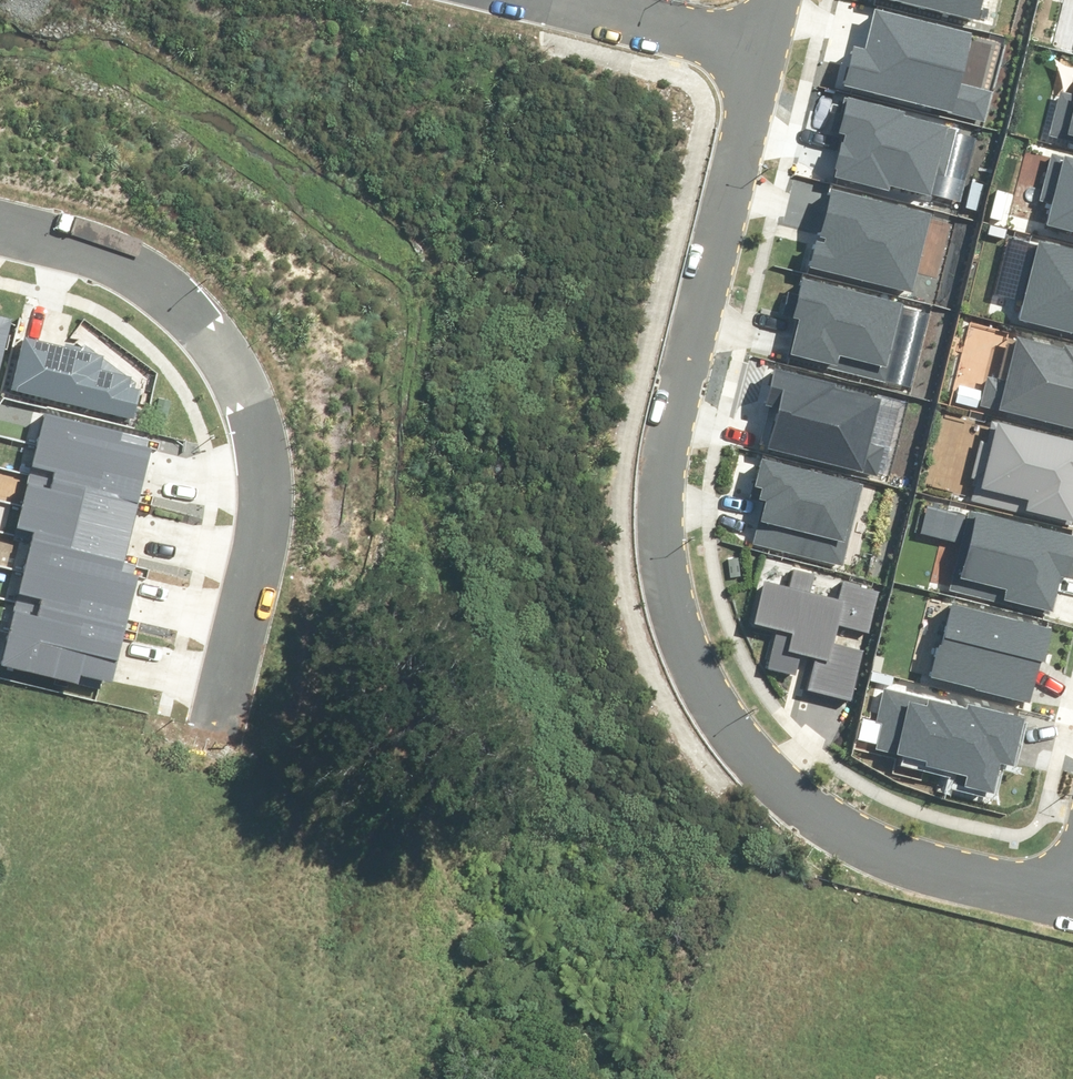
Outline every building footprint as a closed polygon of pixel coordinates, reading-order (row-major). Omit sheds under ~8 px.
[(977,19),(982,0),(902,0),(977,19)] [(843,87),(987,123),(995,91),(961,83),(974,32),(875,7),(864,52),(852,49),(843,87)] [(1060,91),(1049,134),(1072,140),(1072,94),(1060,91)] [(891,184),(929,193),(933,175),(951,179),(962,131),(904,117),(906,110),(849,97),(840,133),(845,134),(835,177),(890,190),(891,184)] [(1050,151),(1037,200),(1055,205),(1051,221),(1072,227),(1072,157),(1050,151)] [(809,267),(916,293),(936,212),(832,186),(819,238),(824,239),(822,245),(815,243),(809,267)] [(1040,244),(1022,319),(1072,331),(1072,252),(1040,244)] [(933,316),(802,280),(793,314),(801,317),(790,358),(912,392),(933,316)] [(12,319),(0,316),(0,371),(12,319)] [(1066,343),(1065,350),(1016,337),(1014,345),(1008,343),(998,379),(984,375),(976,403),(1072,429),(1072,345),(1066,343)] [(13,389),(134,417),(140,390),(135,389),(136,383),(85,344),(83,348),(66,344),(65,347),(25,338),(13,389)] [(881,396),(775,368),(765,406),(774,408),(765,444),(876,474),(884,446),(869,442),(881,396)] [(37,444),(146,470),(151,448),(121,441),(123,432),(45,413),(37,444)] [(1072,523),(1072,442),(991,422),(986,442),(980,441),(970,482),(980,484),(976,499),(1072,523)] [(29,474),(138,501),(146,470),(37,444),(29,474)] [(864,484),(761,462),(755,486),(759,487),(757,497),(765,498),(754,545),(846,566),(864,484)] [(29,474),(22,505),(131,531),(138,501),(29,474)] [(1052,612),(1061,576),(1072,578),(1072,537),(926,503),(919,532),(964,543),(953,589),(1052,612)] [(32,536),(125,559),(131,531),(22,505),(16,529),(33,533),(32,536)] [(32,536),(23,571),(133,598),(139,576),(133,574),(135,566),(124,563),(125,559),(32,536)] [(23,571),(16,600),(126,627),(133,598),(23,571)] [(806,694),(854,705),(867,649),(838,642),(841,627),(872,634),(883,588),(843,579),(838,601),(807,594),(811,576),(796,572),(791,591),(768,586),(760,622),(783,628),(774,666),(803,673),(805,660),(814,662),(806,694)] [(8,631),(118,659),(126,627),(16,600),(8,631)] [(1053,630),(954,604),(935,675),(1034,701),(1053,630)] [(100,689),(102,680),(112,682),(118,659),(8,631),(0,662),(0,665),(100,689)] [(1025,718),(885,687),(877,725),(887,727),(882,750),(931,761),(930,767),(970,776),(967,789),(998,796),(1005,767),(1013,769),(1025,718)]
